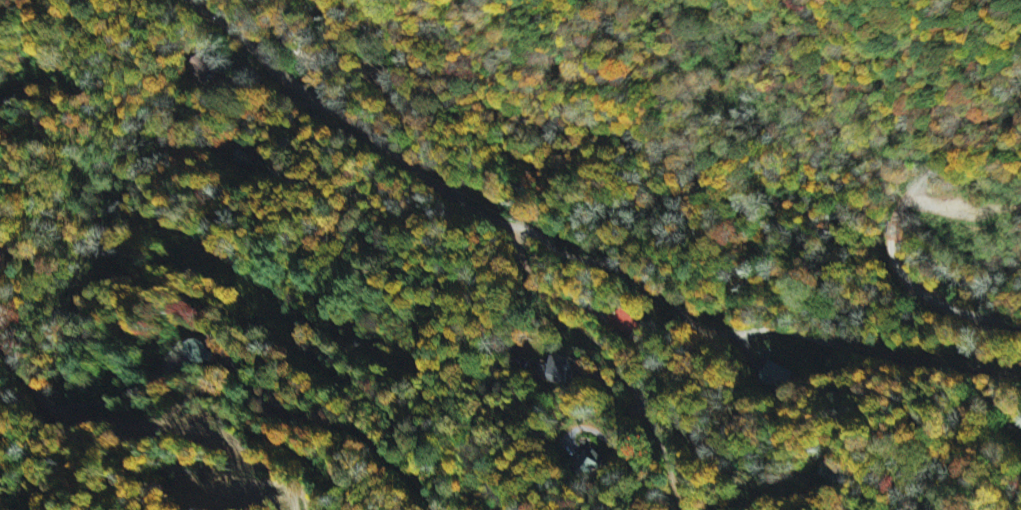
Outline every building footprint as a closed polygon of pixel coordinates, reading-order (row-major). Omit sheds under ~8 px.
[(551,364),(543,364),(542,384),(570,386),(571,359),(552,358),(551,364)]
